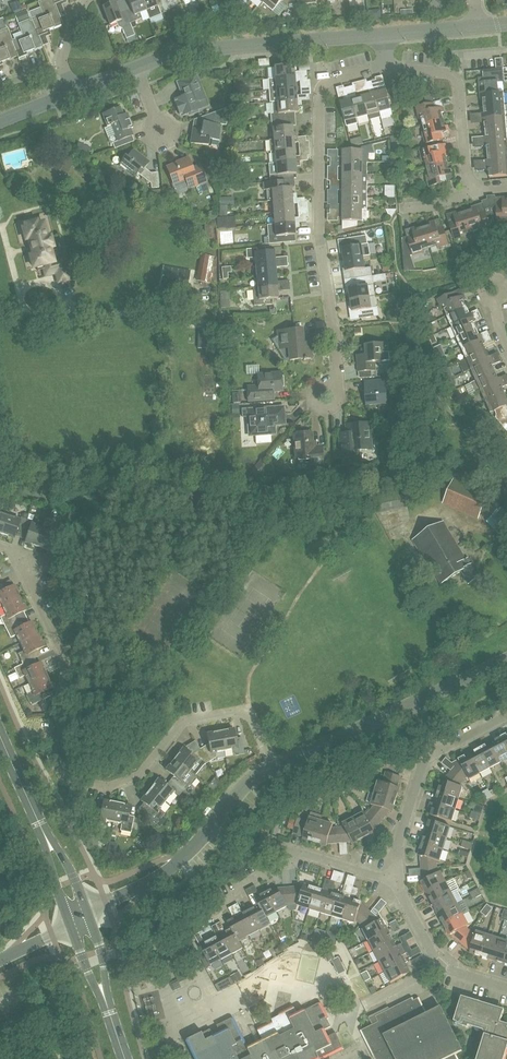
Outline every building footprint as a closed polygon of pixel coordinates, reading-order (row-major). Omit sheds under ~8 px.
[(32,19),(39,37),(48,33),(47,31),(62,24),(55,5),(54,5),(53,0),(45,0),(39,2),(41,8),(29,12),(32,19)] [(136,20),(139,19),(141,16),(140,13),(146,11),(142,0),(128,0),(131,8),(125,10),(130,23),(136,20)] [(146,11),(149,18),(167,11),(162,0),(142,0),(146,11)] [(167,11),(176,8),(177,4),(176,0),(162,0),(167,11)] [(263,3),(273,11),(283,0),(266,0),(263,3)] [(135,36),(130,23),(125,10),(119,13),(115,2),(103,7),(110,25),(116,23),(118,27),(122,29),(126,39),(135,36)] [(381,11),(368,12),(369,19),(369,20),(382,19),(382,18),(381,11)] [(3,65),(2,62),(17,56),(18,56),(12,41),(3,18),(0,19),(0,66),(3,65)] [(18,56),(17,56),(18,59),(28,55),(27,53),(43,46),(39,37),(32,19),(19,24),(24,37),(12,41),(18,56)] [(306,71),(299,72),(294,72),(294,65),(274,67),(275,79),(306,76),(306,71)] [(479,83),(480,95),(504,93),(504,82),(505,82),(504,68),(483,70),(484,79),(479,79),(479,83)] [(243,69),(234,69),(235,82),(243,81),(243,69)] [(183,116),(188,114),(199,109),(209,105),(197,74),(178,82),(181,89),(183,89),(186,96),(177,99),(178,101),(176,102),(180,114),(183,114),(183,116)] [(306,76),(275,79),(276,90),(296,89),(295,81),(307,80),(306,76)] [(372,82),(380,113),(392,110),(391,107),(391,106),(400,104),(395,88),(387,90),(380,92),(377,80),(376,81),(372,82)] [(364,96),(368,115),(370,120),(381,117),(380,113),(372,82),(368,83),(371,94),(364,96)] [(368,115),(364,96),(357,98),(354,86),(350,88),(357,118),(368,115)] [(357,118),(350,88),(345,89),(348,100),(340,102),(345,121),(357,118)] [(276,90),(277,102),(300,100),(308,100),(308,95),(296,96),(296,89),(276,90)] [(483,95),(484,106),(505,104),(504,93),(480,95),(483,95)] [(249,94),(236,95),(237,104),(250,103),(249,94)] [(232,95),(223,98),(226,105),(235,101),(232,95)] [(300,105),(300,100),(277,102),(273,102),(274,114),(271,114),(272,121),(286,120),(286,113),(298,112),(297,106),(300,105)] [(421,119),(423,126),(444,120),(443,113),(445,112),(444,107),(436,109),(435,103),(416,108),(419,119),(421,119)] [(506,116),(505,104),(484,106),(484,114),(481,114),(482,118),(506,116)] [(129,129),(133,128),(127,113),(123,115),(120,107),(103,114),(108,126),(112,125),(119,142),(132,136),(129,129)] [(219,141),(222,125),(225,126),(227,126),(229,108),(227,109),(203,118),(201,129),(194,128),(191,143),(208,146),(209,139),(219,141)] [(486,129),(506,128),(506,125),(506,116),(482,118),(482,123),(485,123),(486,129)] [(273,128),(274,139),(297,137),(296,132),(293,133),(292,126),(287,126),(286,120),(272,121),(272,128),(273,128)] [(426,144),(444,139),(443,133),(450,131),(449,126),(446,126),(444,120),(423,126),(425,132),(423,132),(426,144)] [(484,142),(506,140),(506,128),(486,129),(486,137),(484,137),(484,142)] [(306,136),(297,137),(274,139),(269,140),(270,152),(275,151),(294,150),(294,143),(306,142),(306,136)] [(484,142),(484,147),(487,147),(488,153),(506,152),(506,140),(484,142)] [(427,169),(448,163),(446,157),(449,156),(446,144),(420,151),(423,163),(426,162),(427,169)] [(331,157),(331,162),(363,163),(363,153),(372,153),(372,146),(363,148),(363,150),(343,150),(343,157),(331,157)] [(152,189),(159,188),(157,173),(151,173),(145,169),(150,162),(134,150),(128,157),(126,156),(120,164),(135,176),(138,173),(151,184),(152,189)] [(294,150),(275,151),(276,163),(298,161),(308,161),(308,156),(295,157),(294,150)] [(486,165),(506,163),(506,152),(488,153),(488,160),(486,160),(486,165)] [(60,155),(53,169),(66,175),(73,161),(60,155)] [(190,189),(206,182),(200,167),(193,170),(188,157),(180,161),(181,162),(168,168),(175,185),(187,181),(190,189)] [(225,158),(224,161),(228,165),(231,164),(232,161),(231,158),(229,157),(225,158)] [(270,182),(285,181),(285,174),(297,174),(296,167),(299,166),(298,161),(276,163),(277,170),(272,171),(273,175),(270,175),(270,182)] [(343,174),(367,174),(367,163),(363,163),(331,162),(331,167),(343,167),(343,174)] [(447,177),(454,175),(453,169),(450,170),(448,163),(427,169),(429,175),(427,176),(430,188),(448,183),(447,177)] [(486,165),(486,170),(489,170),(490,177),(506,176),(506,163),(486,165)] [(401,168),(392,170),(393,177),(403,175),(401,168)] [(331,181),(331,186),(367,186),(367,174),(343,174),(343,181),(331,181)] [(267,201),(273,201),(295,198),(295,194),(292,194),(291,187),(286,188),(285,181),(270,182),(262,183),(263,190),(266,190),(267,201)] [(343,198),(363,198),(367,198),(367,186),(331,186),(331,190),(343,190),(343,198)] [(497,215),(498,225),(506,224),(506,197),(502,198),(503,205),(496,206),(497,215)] [(295,198),(273,201),(274,213),(293,211),(293,204),(305,203),(305,198),(295,198)] [(331,204),(331,209),(367,210),(367,198),(363,198),(343,198),(343,204),(331,204)] [(491,229),(487,217),(485,211),(479,213),(477,206),(471,207),(472,210),(465,212),(472,233),(479,231),(480,233),(491,229)] [(367,222),(367,210),(331,209),(331,214),(343,214),(343,230),(357,227),(357,222),(367,222)] [(207,212),(209,220),(216,217),(214,210),(207,212)] [(293,211),(274,213),(275,224),(297,223),(307,222),(307,217),(298,217),(294,218),(293,211)] [(466,235),(472,233),(465,212),(459,214),(458,212),(453,213),(455,220),(449,222),(455,241),(467,237),(466,235)] [(227,228),(226,218),(217,218),(218,229),(227,228)] [(449,245),(447,236),(444,226),(437,228),(435,221),(429,223),(430,225),(424,228),(431,248),(437,246),(438,248),(449,245)] [(34,268),(36,267),(43,266),(46,276),(56,273),(59,283),(70,280),(65,259),(54,262),(50,248),(53,247),(51,237),(47,238),(44,224),(37,226),(37,223),(26,225),(26,228),(24,229),(27,241),(30,240),(34,256),(31,257),(34,268)] [(270,225),(268,225),(269,236),(269,244),(284,242),(283,236),(295,235),(296,235),(295,228),(298,228),(297,223),(275,224),(270,225)] [(424,250),(431,248),(424,228),(417,229),(417,227),(411,228),(413,235),(407,237),(402,238),(403,258),(410,256),(413,255),(413,256),(425,252),(424,250)] [(219,231),(220,247),(235,246),(234,230),(219,231)] [(343,253),(344,260),(363,257),(362,246),(368,245),(366,236),(349,239),(350,246),(339,248),(340,254),(343,253)] [(256,258),(256,264),(288,262),(287,257),(275,258),(275,251),(257,252),(257,249),(246,250),(247,259),(256,258)] [(197,276),(197,280),(210,282),(214,258),(201,255),(198,273),(197,276)] [(365,268),(363,257),(344,260),(345,266),(343,267),(343,272),(354,270),(355,279),(373,276),(371,267),(365,268)] [(288,267),(288,262),(256,264),(257,276),(277,275),(276,268),(288,267)] [(391,263),(382,265),(383,271),(392,270),(391,263)] [(198,273),(190,272),(165,267),(160,290),(186,295),(190,275),(197,276),(198,273)] [(290,285),(289,280),(277,281),(277,275),(257,276),(258,288),(290,285)] [(350,293),(351,300),(370,297),(376,296),(373,276),(355,279),(356,287),(346,289),(347,294),(350,293)] [(290,285),(258,288),(253,288),(254,306),(263,305),(263,304),(270,303),(270,299),(279,299),(278,291),(290,290),(290,285)] [(466,301),(464,295),(461,289),(454,292),(437,300),(441,311),(443,310),(446,317),(466,307),(464,302),(466,301)] [(372,309),(370,297),(351,300),(352,307),(349,307),(350,312),(360,311),(362,319),(379,316),(378,308),(372,309)] [(424,306),(417,309),(423,323),(430,320),(424,306)] [(469,314),(466,307),(446,317),(451,327),(482,314),(480,310),(478,311),(478,310),(469,314)] [(451,327),(456,338),(476,329),(473,323),(482,319),(482,318),(484,318),(482,314),(451,327)] [(237,318),(226,318),(226,328),(238,327),(237,318)] [(202,333),(201,348),(218,348),(219,329),(202,328),(202,333)] [(456,338),(461,349),(489,336),(487,332),(479,336),(476,329),(456,338)] [(278,332),(278,336),(279,349),(289,349),(290,361),(304,359),(304,361),(307,360),(307,359),(312,359),(310,342),(303,343),(302,330),(278,332)] [(491,341),(489,336),(461,349),(466,360),(486,351),(483,344),(491,341)] [(358,372),(372,371),(376,371),(375,362),(390,361),(388,343),(365,345),(366,354),(357,355),(358,372)] [(439,359),(447,355),(445,349),(436,353),(439,359)] [(465,373),(470,371),(499,358),(497,353),(488,357),(486,351),(466,360),(460,363),(465,373)] [(470,371),(475,382),(495,373),(492,366),(501,362),(499,358),(470,371)] [(451,367),(450,367),(444,370),(448,380),(452,378),(455,377),(451,367)] [(495,373),(475,382),(470,384),(475,395),(480,392),(506,380),(506,376),(506,375),(498,379),(495,373)] [(273,392),(282,391),(281,374),(258,375),(259,387),(248,388),(249,401),(273,400),(273,392)] [(386,390),(394,390),(393,383),(404,383),(403,376),(393,377),(393,379),(374,381),(375,387),(366,388),(367,406),(388,404),(386,390)] [(485,403),(505,394),(502,388),(506,386),(506,380),(480,392),(485,403)] [(498,424),(506,416),(506,399),(505,394),(485,403),(490,415),(498,424)] [(281,407),(254,409),(255,416),(248,416),(249,428),(255,428),(256,435),(256,444),(272,443),(271,434),(275,434),(275,425),(284,425),(284,416),(282,416),(281,407)] [(498,424),(506,433),(506,416),(498,424)] [(346,425),(347,432),(348,441),(340,442),(341,459),(358,457),(358,450),(372,449),(370,431),(368,431),(367,423),(346,425)] [(393,429),(388,438),(400,443),(404,435),(393,429)] [(312,433),(310,434),(309,431),(302,432),(302,434),(294,435),(296,458),(311,457),(312,464),(323,463),(322,447),(313,448),(312,433)] [(266,465),(260,460),(252,469),(254,483),(262,481),(260,471),(266,465)] [(491,498),(488,496),(488,495),(454,480),(443,504),(478,519),(484,505),(493,514),(500,507),(491,498)] [(372,494),(375,508),(376,513),(407,506),(404,487),(372,494)] [(19,525),(24,527),(27,520),(21,518),(20,520),(7,515),(1,534),(14,539),(19,525)] [(32,522),(27,520),(24,527),(24,528),(30,530),(25,543),(38,547),(45,528),(32,524),(32,522)] [(469,584),(481,577),(472,564),(468,558),(466,559),(443,522),(413,540),(428,565),(429,564),(441,584),(461,571),(469,584)] [(57,533),(45,528),(38,547),(51,552),(54,542),(60,544),(65,528),(60,526),(57,533)] [(3,607),(21,599),(15,586),(6,590),(4,585),(0,587),(0,601),(3,607)] [(27,611),(21,599),(3,607),(7,615),(1,618),(6,628),(17,623),(15,617),(27,611)] [(17,623),(6,628),(11,639),(17,636),(21,644),(38,635),(32,622),(20,628),(17,623)] [(38,635),(21,644),(25,651),(18,654),(23,665),(26,664),(39,658),(36,652),(45,647),(38,635)] [(15,669),(17,673),(20,679),(26,677),(29,684),(48,675),(42,663),(29,670),(26,664),(23,665),(15,669)] [(54,688),(48,675),(29,684),(33,692),(28,695),(33,706),(47,698),(45,693),(54,688)] [(234,730),(221,732),(224,752),(232,751),(233,753),(235,756),(245,755),(242,739),(236,740),(234,730)] [(200,750),(208,764),(217,758),(216,754),(224,752),(221,732),(206,735),(208,745),(200,750)] [(491,745),(501,764),(506,761),(506,750),(501,739),(491,745)] [(481,750),(491,770),(501,764),(491,745),(481,750)] [(183,749),(174,760),(195,777),(204,765),(208,764),(200,750),(191,755),(183,749)] [(481,750),(470,756),(480,775),(491,770),(481,750)] [(469,781),(480,775),(470,756),(459,761),(460,764),(452,773),(464,783),(468,778),(469,781)] [(195,777),(174,760),(166,771),(174,777),(170,782),(183,792),(190,784),(195,777)] [(378,782),(375,794),(396,800),(399,789),(398,788),(400,778),(386,773),(383,784),(378,782)] [(460,788),(464,783),(452,773),(444,782),(442,782),(438,794),(459,801),(463,789),(460,788)] [(150,792),(166,804),(174,793),(179,798),(183,792),(170,782),(167,786),(159,780),(150,792)] [(149,808),(144,815),(156,825),(164,815),(160,811),(166,804),(150,792),(142,802),(149,808)] [(374,807),(370,812),(382,822),(390,812),(393,813),(396,800),(375,794),(371,806),(374,807)] [(438,794),(434,806),(456,812),(459,801),(438,794)] [(197,802),(202,806),(206,800),(202,797),(197,802)] [(101,816),(95,815),(94,821),(113,824),(117,805),(103,802),(101,816)] [(130,807),(117,805),(113,824),(122,826),(120,833),(131,835),(134,819),(128,818),(130,807)] [(452,824),(456,812),(434,806),(431,817),(452,824)] [(374,832),(382,822),(370,812),(366,816),(365,813),(353,819),(364,839),(375,833),(374,832)] [(302,841),(315,844),(321,822),(323,818),(311,814),(309,818),(308,824),(297,820),(293,835),(303,838),(302,841)] [(344,828),(338,829),(339,844),(352,843),(353,845),(364,839),(353,819),(342,825),(344,828)] [(327,845),(339,844),(338,829),(332,829),(333,826),(321,822),(315,844),(326,848),(327,845)] [(447,841),(451,829),(429,822),(426,834),(447,841)] [(426,834),(422,845),(443,852),(447,841),(426,834)] [(440,864),(443,852),(422,845),(418,857),(421,858),(422,870),(437,869),(437,863),(440,864)] [(438,874),(437,869),(422,870),(423,882),(421,883),(427,894),(446,884),(441,873),(438,874)] [(452,894),(446,884),(427,894),(433,904),(452,894)] [(298,907),(310,911),(316,890),(304,886),(304,888),(291,889),(293,904),(299,904),(298,907)] [(316,890),(310,911),(321,914),(327,893),(329,889),(329,887),(324,886),(322,891),(316,890)] [(287,905),(293,904),(291,889),(279,890),(278,888),(267,894),(277,914),(288,908),(287,905)] [(262,910),(261,910),(256,899),(254,895),(251,889),(247,891),(257,912),(251,915),(260,932),(271,926),(268,919),(267,919),(262,910)] [(334,891),(329,889),(327,893),(321,914),(332,918),(339,897),(333,895),(334,891)] [(478,898),(475,892),(470,894),(474,901),(478,898)] [(267,894),(256,899),(261,910),(262,910),(267,919),(268,919),(277,914),(267,894)] [(433,904),(438,915),(458,905),(452,894),(433,904)] [(339,897),(332,918),(343,921),(350,900),(339,897)] [(350,900),(343,921),(355,925),(356,921),(361,925),(371,914),(361,906),(362,904),(350,900)] [(234,907),(238,914),(242,912),(238,905),(234,907)] [(438,915),(444,926),(463,915),(458,905),(438,915)] [(238,914),(234,907),(230,909),(233,917),(238,914)] [(486,917),(489,913),(484,909),(481,913),(486,917)] [(371,914),(361,925),(366,929),(363,931),(369,942),(389,931),(383,920),(380,922),(371,914)] [(241,921),(250,938),(260,932),(251,915),(241,921)] [(452,936),(461,943),(471,931),(466,928),(469,926),(463,915),(444,926),(450,936),(452,936)] [(239,943),(240,943),(250,938),(241,921),(230,926),(232,931),(239,943)] [(244,950),(240,943),(239,943),(232,931),(222,936),(232,956),(244,950)] [(375,952),(394,942),(389,931),(369,942),(375,952)] [(470,954),(482,958),(488,936),(477,932),(476,936),(471,931),(461,943),(471,952),(470,954)] [(199,943),(204,941),(200,934),(195,937),(199,943)] [(326,934),(324,942),(335,945),(336,941),(337,938),(326,934)] [(222,936),(212,942),(222,961),(232,956),(222,936)] [(500,940),(488,936),(482,958),(493,961),(500,940)] [(493,961),(504,965),(506,956),(506,942),(500,940),(493,961)] [(211,967),(222,961),(212,942),(201,947),(211,967)] [(397,948),(394,942),(375,952),(380,963),(410,947),(407,942),(397,948)] [(380,963),(386,973),(405,963),(402,957),(406,954),(412,951),(410,947),(380,963)] [(332,960),(336,959),(332,951),(324,955),(328,963),(332,960)] [(411,974),(405,963),(386,973),(391,984),(411,974)] [(239,972),(232,975),(236,983),(243,979),(239,972)] [(366,983),(372,979),(368,972),(362,975),(366,983)] [(215,985),(216,986),(219,992),(236,983),(232,975),(222,981),(215,985)] [(183,986),(181,983),(179,979),(178,980),(171,984),(174,990),(183,986)] [(456,1019),(455,1023),(484,1032),(486,1036),(478,1058),(506,1058),(506,1055),(506,1025),(501,1023),(505,1011),(462,998),(456,1019)] [(374,1058),(458,1058),(456,1056),(463,1052),(441,1008),(427,1015),(420,1000),(415,1002),(413,1000),(379,1017),(378,1015),(369,1020),(373,1028),(361,1033),(374,1058)] [(263,1041),(271,1058),(280,1054),(283,1058),(324,1058),(344,1049),(336,1033),(327,1038),(323,1031),(331,1027),(327,1019),(329,1019),(321,1003),(298,1014),(291,1018),(297,1031),(282,1038),(280,1034),(263,1041)] [(255,1005),(250,1008),(254,1015),(259,1012),(255,1005)] [(278,1014),(279,1015),(270,1019),(272,1022),(257,1029),(263,1041),(280,1034),(282,1038),(297,1031),(291,1018),(298,1014),(294,1006),(278,1014)] [(271,1058),(263,1041),(248,1048),(233,1018),(217,1026),(221,1033),(214,1036),(218,1044),(194,1056),(196,1058),(272,1058),(271,1058)] [(214,1036),(211,1029),(187,1041),(194,1056),(218,1044),(214,1036)]
